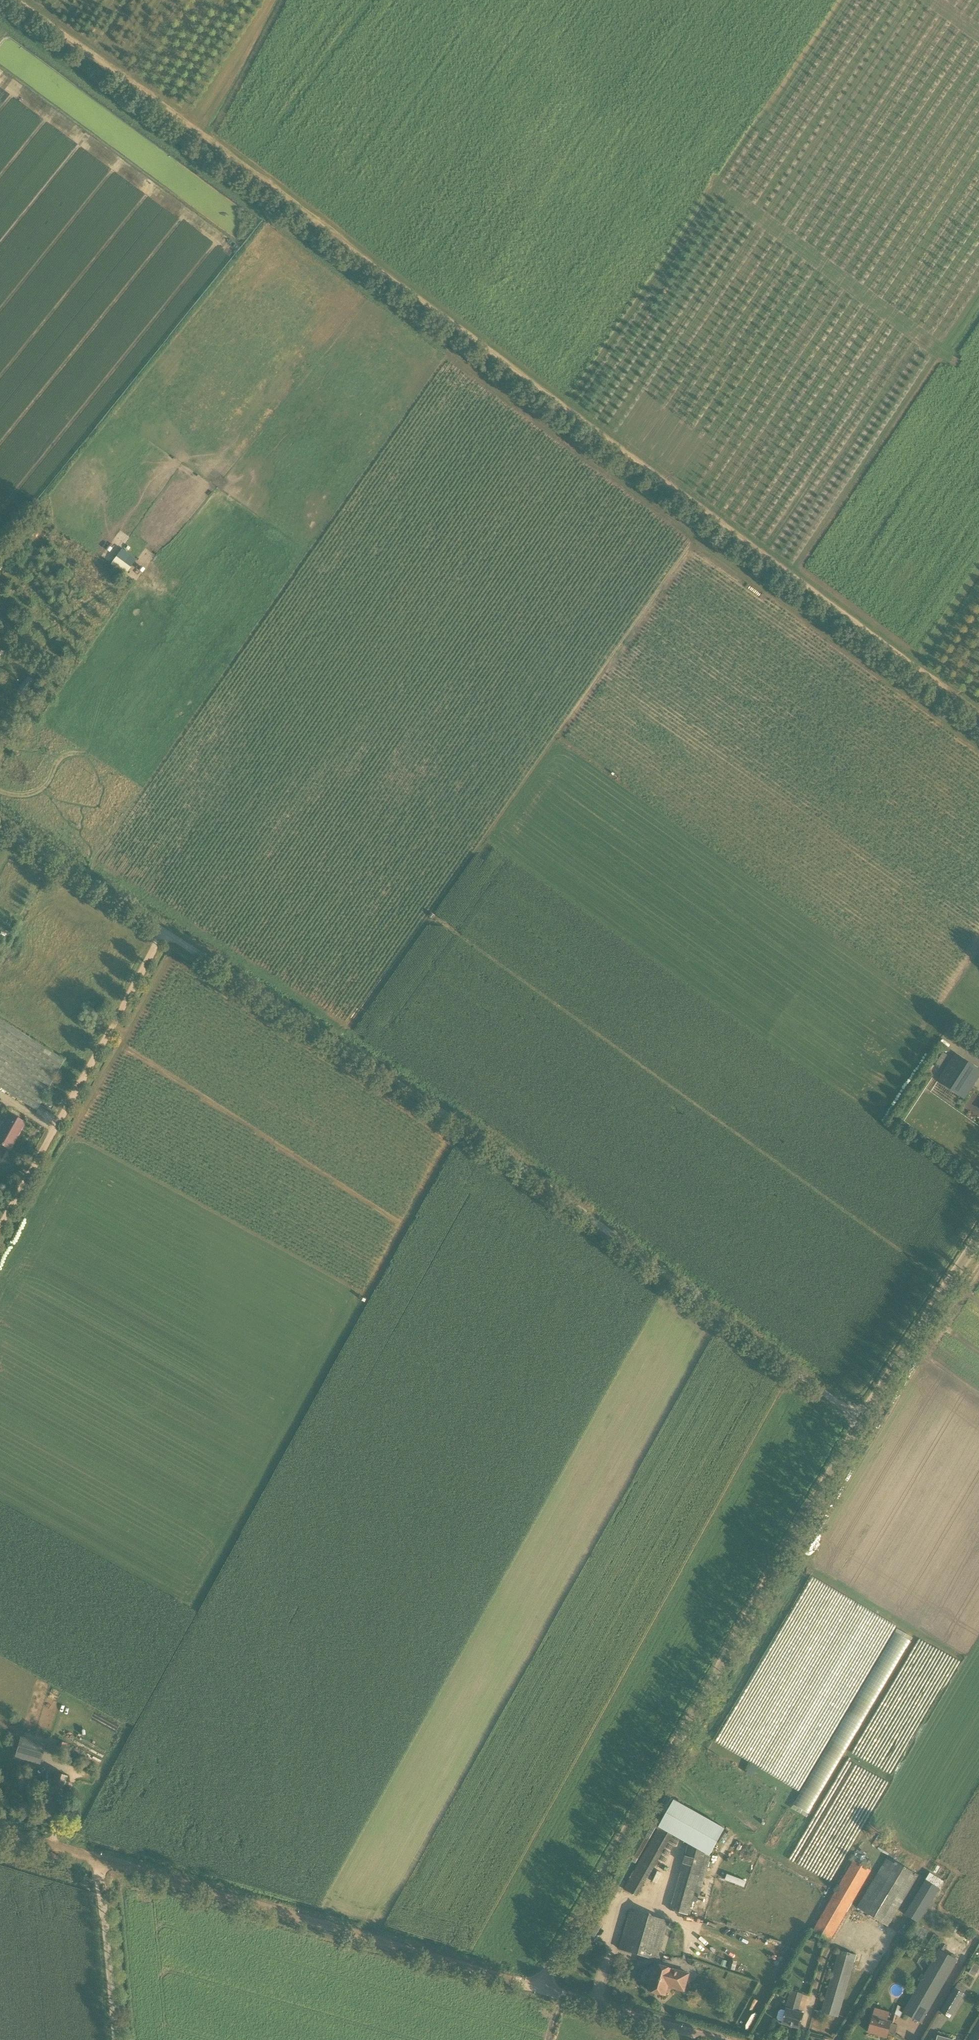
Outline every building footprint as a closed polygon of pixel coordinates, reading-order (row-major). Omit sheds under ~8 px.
[(110,564),(125,574),(137,559),(121,548),(110,564)] [(0,1019),(0,1088),(37,1111),(65,1060),(0,1019)] [(978,1076),(978,1070),(955,1055),(937,1082),(964,1099),(978,1076)] [(10,1150),(15,1141),(13,1139),(23,1122),(9,1114),(0,1131),(0,1144),(10,1150)] [(889,1646),(904,1653),(911,1637),(897,1630),(889,1646)] [(16,1756),(40,1763),(46,1742),(22,1735),(16,1756)] [(55,1773),(43,1816),(54,1820),(67,1776),(55,1773)] [(787,1900),(821,1839),(783,1817),(787,1808),(758,1792),(753,1800),(744,1795),(725,1828),(675,1800),(659,1827),(689,1844),(705,1854),(787,1900)] [(705,1854),(689,1844),(671,1910),(688,1914),(705,1854)] [(887,1926),(918,1875),(887,1857),(857,1907),(887,1926)] [(828,1944),(871,1870),(854,1860),(811,1935),(828,1944)] [(918,1923),(939,1889),(945,1880),(931,1872),(905,1915),(918,1923)] [(727,1873),(725,1879),(744,1886),(746,1880),(727,1873)] [(644,1884),(632,1877),(625,1889),(637,1896),(644,1884)] [(658,1960),(669,1921),(630,1911),(619,1949),(658,1960)] [(914,1932),(924,1938),(929,1930),(919,1924),(914,1932)] [(903,2013),(921,2023),(957,1960),(955,1959),(951,1956),(939,1949),(903,2013)] [(839,1951),(822,2012),(838,2017),(856,1955),(839,1951)] [(959,1976),(963,1966),(958,1964),(954,1974),(959,1976)] [(656,1965),(648,1990),(665,1995),(668,1987),(684,1991),(689,1974),(656,1965)] [(975,1977),(978,1971),(972,1968),(969,1974),(975,1977)] [(955,1989),(941,2012),(951,2018),(964,1994),(955,1989)] [(790,1996),(782,2024),(799,2029),(804,2013),(796,2011),(798,2006),(800,2007),(802,2000),(790,1996)] [(876,2009),(873,2017),(869,2032),(886,2037),(888,2033),(895,2036),(898,2025),(891,2023),(887,2021),(890,2013),(876,2009)] [(967,2039),(978,2039),(978,2020),(967,2039)]
